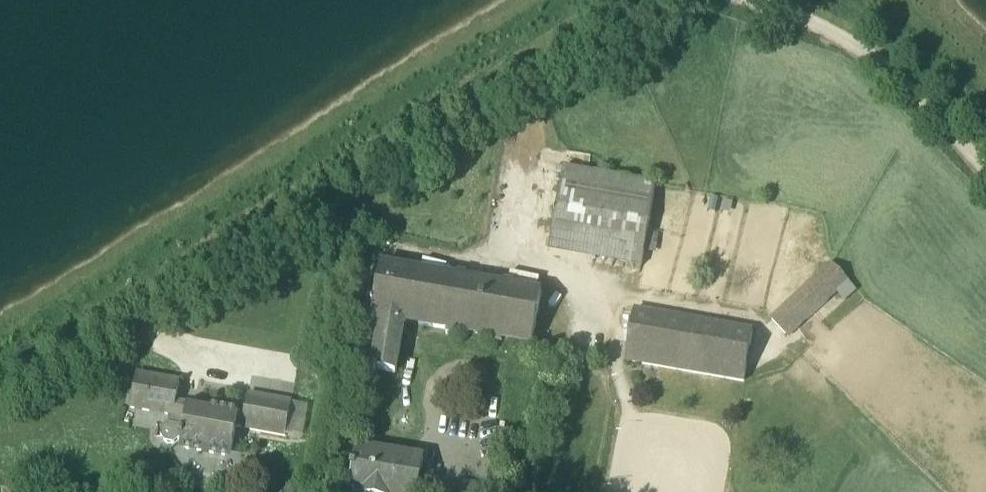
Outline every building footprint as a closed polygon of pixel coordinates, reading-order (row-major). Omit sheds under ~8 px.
[(657,185),(565,168),(552,236),(644,253),(657,185)] [(772,319),(788,338),(848,284),(831,266),(772,319)] [(456,281),(381,268),(372,317),(381,318),(404,322),(447,330),(447,335),(455,336),(456,331),(494,338),(493,343),(502,344),(503,339),(533,345),(541,296),(511,291),(512,285),(503,284),(502,289),(465,282),(465,277),(457,276),(456,281)] [(753,333),(635,312),(626,362),(744,383),(753,333)] [(404,322),(381,318),(372,370),(395,374),(404,322)] [(239,414),(189,405),(189,406),(177,404),(181,384),(137,376),(131,409),(186,419),(184,429),(169,426),(162,431),(161,438),(165,445),(173,446),(179,442),(182,442),(181,445),(185,451),(226,458),(232,454),(236,428),(242,430),(245,416),(239,415),(239,414)] [(291,404),(248,396),(245,416),(242,430),(285,437),(291,404)] [(359,449),(351,491),(418,491),(424,460),(359,449)]
